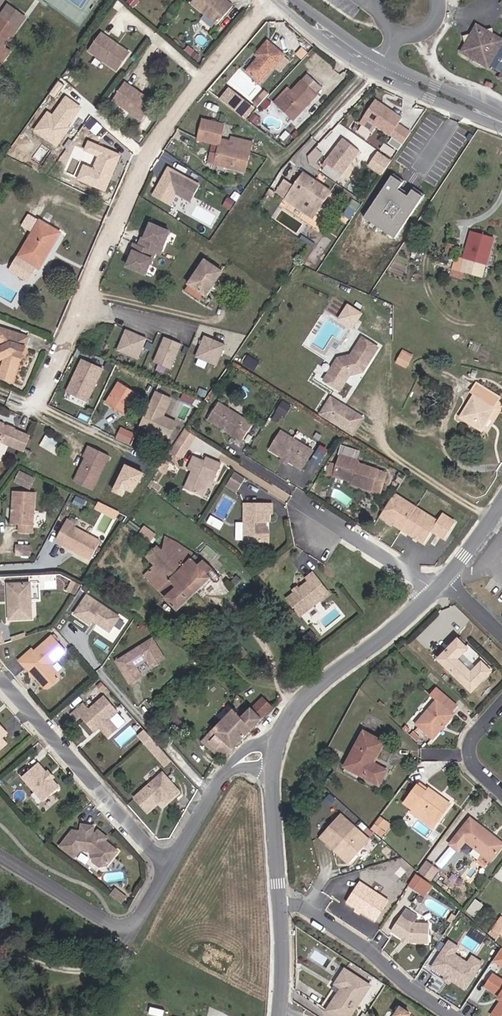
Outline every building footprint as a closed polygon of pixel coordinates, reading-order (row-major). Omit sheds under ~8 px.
[(223,8),(220,11),(209,2),(207,0),(196,0),(187,11),(214,33),(230,14),(223,8)] [(209,2),(220,11),(223,8),(214,0),(212,0),(209,2)] [(1,57),(27,16),(8,4),(0,16),(0,58),(1,57)] [(494,33),(492,28),(485,29),(476,24),(471,34),(465,36),(466,43),(463,51),(475,59),(474,61),(479,64),(481,62),(491,68),(493,64),(501,70),(501,38),(494,33)] [(46,52),(50,47),(54,39),(45,33),(40,40),(36,45),(46,52)] [(90,52),(118,71),(130,53),(102,34),(90,52)] [(258,65),(247,81),(261,91),(273,73),(281,61),(263,50),(255,63),(258,65)] [(287,64),(281,61),(273,73),(279,77),(287,64)] [(153,102),(126,83),(114,101),(142,120),(153,102)] [(305,83),(290,99),(277,115),(291,127),(314,101),(313,99),(317,93),(305,83)] [(84,107),(65,96),(53,115),(46,111),(33,132),(58,148),(84,107)] [(273,112),(277,115),(290,99),(286,96),(273,112)] [(219,108),(224,112),(232,101),(226,97),(219,108)] [(376,98),(359,122),(371,131),(375,126),(390,136),(399,123),(403,117),(376,98)] [(232,101),(224,112),(244,125),(251,114),(232,101)] [(411,131),(399,123),(390,136),(402,144),(411,131)] [(196,146),(215,153),(214,160),(207,160),(206,170),(234,176),(244,177),(249,148),(229,144),(228,148),(217,146),(220,131),(199,127),(196,146)] [(360,152),(342,138),(324,162),(342,175),(360,152)] [(121,156),(87,142),(83,151),(98,157),(94,168),(84,163),(77,180),(106,192),(121,156)] [(391,160),(377,151),(367,166),(381,175),(391,160)] [(171,168),(157,196),(174,204),(179,192),(194,200),(202,183),(171,168)] [(402,182),(391,175),(362,217),(394,238),(422,196),(412,189),(407,196),(397,189),(402,182)] [(288,209),(314,226),(331,200),(304,184),(298,193),(288,209)] [(288,209),(298,193),(288,186),(276,202),(288,209)] [(144,245),(139,243),(136,251),(138,252),(136,259),(132,267),(151,275),(160,252),(165,254),(174,232),(155,224),(152,232),(149,239),(147,238),(144,245)] [(32,243),(39,231),(27,225),(21,236),(32,243)] [(39,231),(32,243),(17,268),(9,281),(26,291),(34,277),(37,279),(58,243),(39,231)] [(465,274),(485,280),(494,241),(475,236),(465,274)] [(275,254),(279,248),(270,242),(266,248),(275,254)] [(222,281),(205,270),(183,301),(205,315),(209,309),(204,305),(222,281)] [(347,304),(338,318),(353,327),(362,313),(347,304)] [(147,338),(125,328),(116,350),(138,359),(147,338)] [(182,343),(164,335),(153,361),(171,368),(182,343)] [(226,344),(204,335),(195,356),(217,365),(226,344)] [(23,348),(0,341),(0,367),(0,368),(0,382),(9,385),(15,367),(14,367),(17,357),(20,358),(23,348)] [(347,378),(359,379),(375,353),(359,343),(349,360),(335,364),(322,385),(338,395),(347,378)] [(103,365),(81,356),(66,391),(88,401),(103,365)] [(395,367),(403,372),(408,363),(399,357),(395,367)] [(106,400),(124,411),(137,391),(118,380),(106,400)] [(172,398),(154,390),(138,426),(168,440),(177,421),(164,415),(172,398)] [(461,425),(481,437),(493,417),(490,414),(497,404),(475,391),(469,401),(472,404),(461,425)] [(365,418),(330,396),(318,414),(353,436),(365,418)] [(218,409),(208,425),(233,441),(236,441),(242,444),(251,430),(218,409)] [(122,427),(119,437),(132,441),(135,430),(122,427)] [(47,434),(41,444),(55,452),(61,441),(47,434)] [(7,456),(13,441),(0,435),(0,453),(7,456)] [(310,455),(300,447),(292,442),(281,435),(269,453),(282,461),(287,465),(299,472),(310,455)] [(13,441),(7,456),(21,463),(28,448),(13,441)] [(108,454),(86,445),(83,453),(85,454),(73,481),(92,490),(108,454)] [(324,448),(315,461),(322,466),(331,453),(324,448)] [(33,464),(24,459),(21,465),(30,469),(33,464)] [(377,498),(384,479),(359,470),(356,466),(340,460),(333,478),(351,485),(350,489),(377,498)] [(130,497),(134,489),(141,493),(151,473),(128,461),(113,488),(130,497)] [(206,483),(209,484),(215,486),(221,471),(205,464),(204,467),(194,463),(189,475),(193,477),(186,495),(202,502),(208,488),(205,487),(206,483)] [(18,524),(18,532),(32,532),(32,492),(12,492),(11,524),(18,524)] [(390,496),(386,502),(393,507),(397,500),(390,496)] [(386,502),(377,518),(420,544),(429,532),(430,529),(424,526),(427,519),(397,500),(393,507),(386,502)] [(266,520),(269,518),(269,511),(243,512),(243,548),(264,547),(263,528),(266,527),(266,520)] [(434,523),(430,529),(429,532),(441,539),(450,523),(438,516),(434,523)] [(424,526),(430,529),(434,523),(427,519),(424,526)] [(59,542),(86,557),(96,539),(69,523),(59,542)] [(19,544),(19,553),(32,554),(33,545),(19,544)] [(165,559),(145,577),(162,596),(160,598),(174,613),(207,584),(212,589),(218,588),(219,586),(216,580),(208,571),(197,563),(169,544),(165,552),(163,554),(165,559)] [(308,587),(299,593),(294,597),(287,602),(299,618),(327,598),(312,578),(306,583),(308,587)] [(26,593),(6,595),(8,628),(28,626),(26,593)] [(90,597),(77,616),(92,626),(95,622),(99,625),(112,634),(122,619),(90,597)] [(154,640),(117,662),(131,685),(138,680),(133,671),(137,668),(148,662),(152,669),(166,661),(154,640)] [(472,650),(464,642),(445,661),(476,693),(495,674),(487,666),(478,676),(462,660),(472,650)] [(20,669),(47,696),(57,687),(57,683),(51,675),(52,670),(63,659),(50,645),(33,660),(31,659),(20,669)] [(143,678),(137,668),(133,671),(138,680),(143,678)] [(442,705),(421,727),(438,742),(459,719),(456,716),(462,709),(443,691),(435,699),(442,705)] [(261,703),(249,715),(257,723),(270,712),(261,703)] [(92,738),(97,733),(106,743),(116,734),(107,724),(114,718),(102,705),(88,716),(83,711),(70,722),(74,728),(79,724),(92,738)] [(257,723),(249,715),(246,712),(239,721),(239,722),(229,713),(227,716),(209,735),(218,744),(216,746),(213,750),(223,759),(227,753),(257,723)] [(115,737),(121,745),(136,732),(129,724),(115,737)] [(214,763),(218,766),(223,759),(213,750),(216,746),(218,744),(209,735),(201,743),(209,752),(206,756),(214,763)] [(376,769),(380,762),(387,748),(367,737),(349,772),(369,782),(372,779),(384,785),(390,776),(376,769)] [(41,783),(32,772),(18,785),(39,810),(53,797),(46,788),(44,788),(41,783)] [(133,803),(144,817),(154,809),(152,805),(157,802),(164,808),(177,796),(160,778),(133,803)] [(383,789),(384,785),(372,779),(369,782),(383,789)] [(425,824),(436,833),(454,810),(431,792),(428,796),(419,789),(406,807),(415,814),(418,810),(429,819),(425,824)] [(324,804),(330,809),(335,803),(329,798),(324,804)] [(370,843),(341,816),(320,839),(349,866),(370,843)] [(473,822),(461,839),(478,852),(494,863),(501,851),(501,848),(492,840),(492,836),(473,822)] [(92,846),(89,844),(87,839),(85,839),(85,833),(74,832),(74,838),(66,838),(55,853),(68,864),(73,857),(83,857),(87,861),(86,866),(93,871),(99,870),(110,856),(96,846),(92,846)] [(89,836),(87,839),(89,844),(92,846),(96,846),(98,843),(89,836)] [(425,895),(432,883),(414,873),(407,884),(425,895)] [(389,901),(360,883),(347,903),(356,909),(361,912),(376,922),(389,901)] [(406,918),(402,916),(392,931),(404,939),(408,941),(409,942),(429,942),(429,924),(414,923),(418,917),(410,912),(406,918)] [(449,941),(432,966),(446,975),(452,980),(466,989),(483,963),(473,957),(468,964),(454,954),(459,947),(449,941)] [(497,948),(491,960),(501,966),(501,950),(497,948)] [(327,1011),(336,1015),(350,1015),(371,982),(346,967),(335,983),(342,987),(332,1003),(327,1011)] [(494,974),(487,985),(501,995),(501,997),(501,979),(494,974)] [(327,1011),(332,1003),(325,999),(320,1007),(327,1011)] [(493,1015),(495,1015),(501,1015),(501,1001),(493,1015)]
